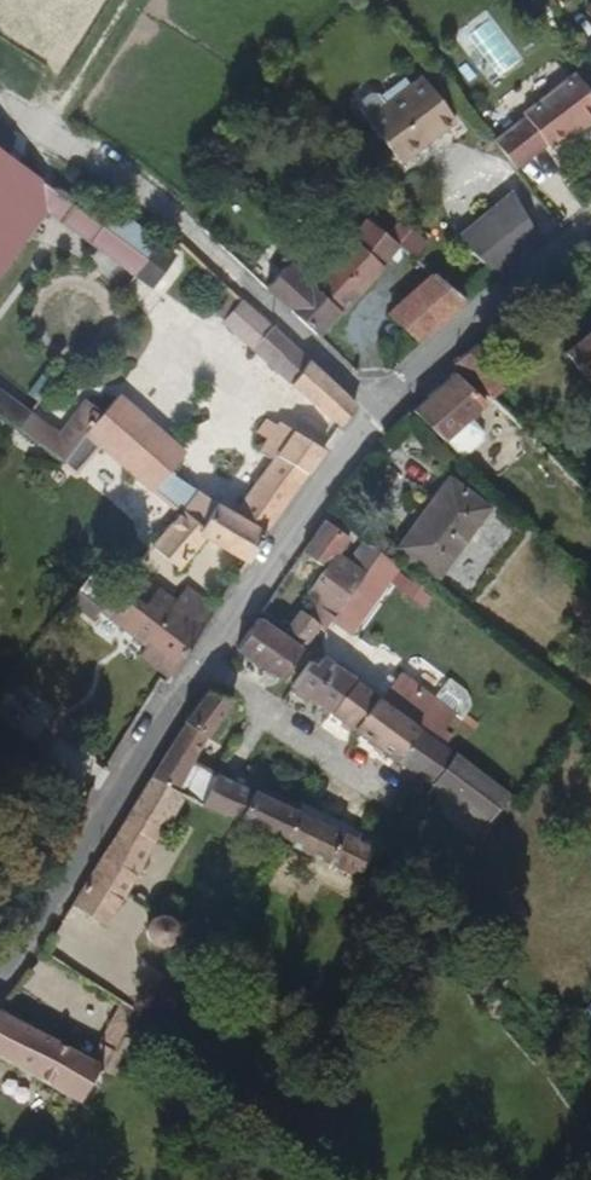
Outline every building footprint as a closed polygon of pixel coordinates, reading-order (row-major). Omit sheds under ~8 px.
[(498,138),(519,162),(575,118),(583,127),(590,120),(590,86),(577,70),(528,110),(530,113),(498,138)] [(369,120),(411,169),(464,124),(430,84),(396,113),(386,102),(378,102),(370,109),(369,120)] [(130,273),(146,255),(0,147),(0,249),(34,205),(130,273)] [(500,272),(548,236),(516,198),(463,235),(500,272)] [(367,223),(351,237),(377,265),(423,225),(414,214),(385,239),(367,223)] [(293,229),(286,236),(303,251),(310,245),(293,229)] [(303,251),(286,236),(270,250),(277,256),(253,278),(303,327),(320,313),(298,285),(311,273),(295,258),(303,251)] [(318,266),(311,273),(298,285),(320,313),(377,265),(351,237),(318,266)] [(146,255),(130,273),(144,283),(170,252),(158,241),(146,255)] [(270,250),(245,272),(253,278),(277,256),(270,250)] [(404,310),(420,331),(460,300),(443,278),(413,303),(404,310)] [(242,297),(238,302),(271,332),(274,328),(242,297)] [(271,332),(238,302),(224,317),(256,347),(271,332)] [(271,332),(256,347),(287,380),(309,359),(274,328),(271,332)] [(460,365),(496,395),(517,371),(490,342),(460,365)] [(576,366),(590,384),(590,353),(576,366)] [(309,359),(287,380),(330,424),(349,400),(309,359)] [(454,371),(407,407),(462,458),(486,433),(468,416),(482,398),(454,371)] [(32,409),(0,385),(0,414),(75,469),(93,445),(156,491),(189,446),(117,392),(95,422),(76,407),(71,414),(43,394),(32,409)] [(192,538),(227,564),(272,498),(313,446),(257,400),(245,413),(255,422),(245,434),(269,452),(230,503),(182,470),(137,525),(138,536),(167,561),(192,538)] [(393,537),(431,568),(481,507),(441,475),(393,537)] [(313,609),(333,587),(352,564),(343,557),(351,545),(316,516),(267,575),(288,591),(313,609)] [(365,570),(381,550),(369,541),(354,560),(365,570)] [(115,561),(98,583),(73,614),(101,635),(108,627),(141,649),(159,630),(178,645),(197,613),(164,592),(115,561)] [(243,610),(264,624),(288,591),(267,575),(243,610)] [(295,631),(313,609),(288,591),(264,624),(287,641),(295,631)] [(280,647),(237,619),(223,642),(265,669),(280,647)] [(276,678),(314,703),(335,670),(304,650),(299,657),(290,654),(276,678)] [(358,732),(374,742),(394,711),(335,670),(314,703),(358,732)] [(200,675),(173,716),(205,735),(230,695),(200,675)] [(374,742),(416,770),(429,752),(453,766),(456,764),(461,769),(468,759),(432,735),(394,711),(374,742)] [(140,769),(176,788),(207,804),(230,771),(197,754),(205,735),(173,716),(140,769)] [(84,876),(108,894),(112,897),(176,788),(140,769),(84,876)] [(247,826),(269,839),(276,842),(293,807),(230,771),(207,804),(227,815),(247,826)] [(276,842),(341,875),(368,835),(355,826),(348,835),(293,807),(276,842)] [(227,815),(208,855),(228,863),(247,826),(227,815)] [(84,876),(63,915),(86,928),(108,894),(84,876)] [(0,1013),(0,1062),(71,1124),(100,1085),(6,1005),(0,1013)]
